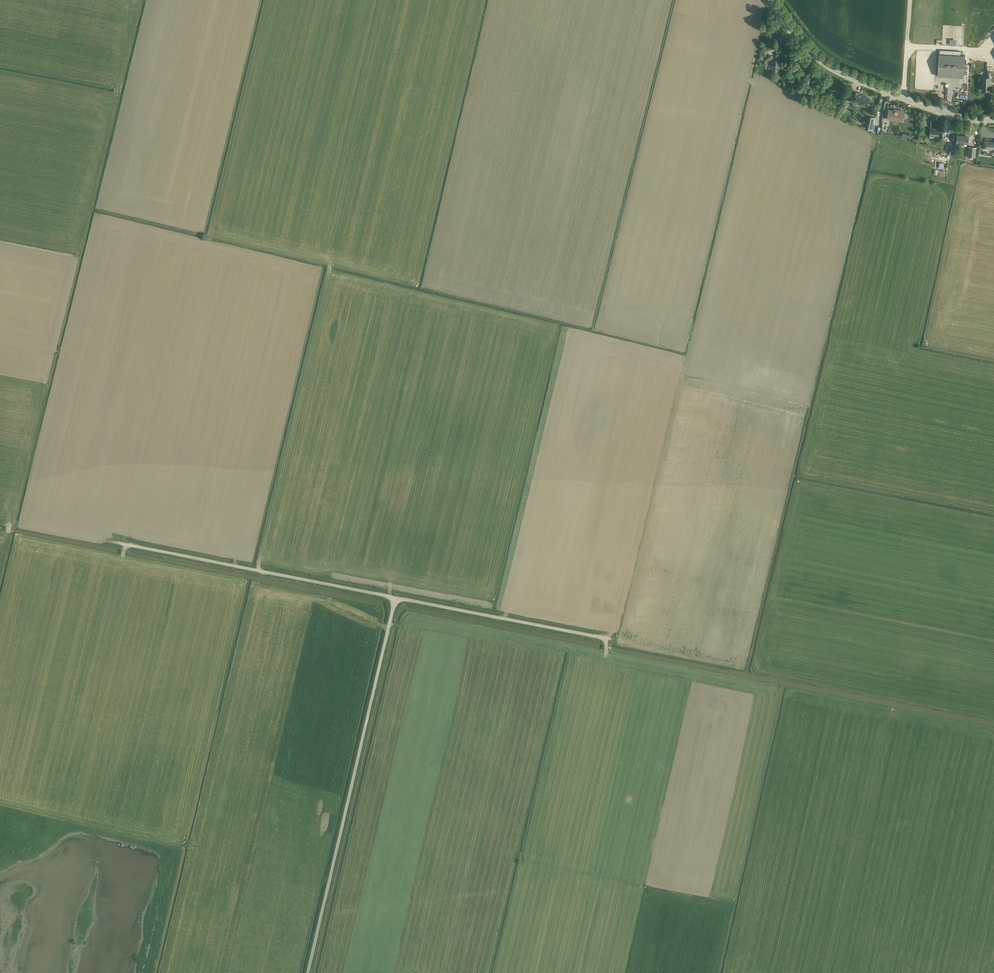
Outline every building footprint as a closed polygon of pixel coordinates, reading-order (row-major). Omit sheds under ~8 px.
[(777,26),(771,30),(776,37),(782,33),(777,26)] [(787,42),(781,46),(786,53),(792,49),(787,42)] [(937,76),(963,77),(964,55),(939,54),(937,76)] [(783,65),(778,59),(776,57),(774,58),(772,55),(769,58),(765,62),(767,65),(768,64),(770,66),(771,66),(774,68),(772,70),(775,73),(778,70),(777,69),(783,65)] [(986,78),(982,78),(982,90),(990,90),(990,86),(991,86),(991,79),(991,78),(992,78),(992,75),(991,75),(991,72),(986,72),(986,78)] [(848,100),(859,104),(860,103),(867,106),(870,98),(860,94),(861,93),(852,90),(851,95),(848,100)] [(889,110),(887,119),(902,121),(904,111),(898,110),(897,111),(889,110)] [(865,128),(868,129),(873,130),(876,118),(868,116),(865,128)] [(930,136),(939,136),(939,129),(930,128),(930,136)] [(956,146),(961,146),(961,144),(968,144),(968,139),(968,136),(957,135),(956,146)] [(983,140),(982,148),(993,149),(993,151),(993,152),(993,141),(983,140)] [(968,158),(968,161),(974,161),(975,160),(976,148),(969,147),(968,158)]
